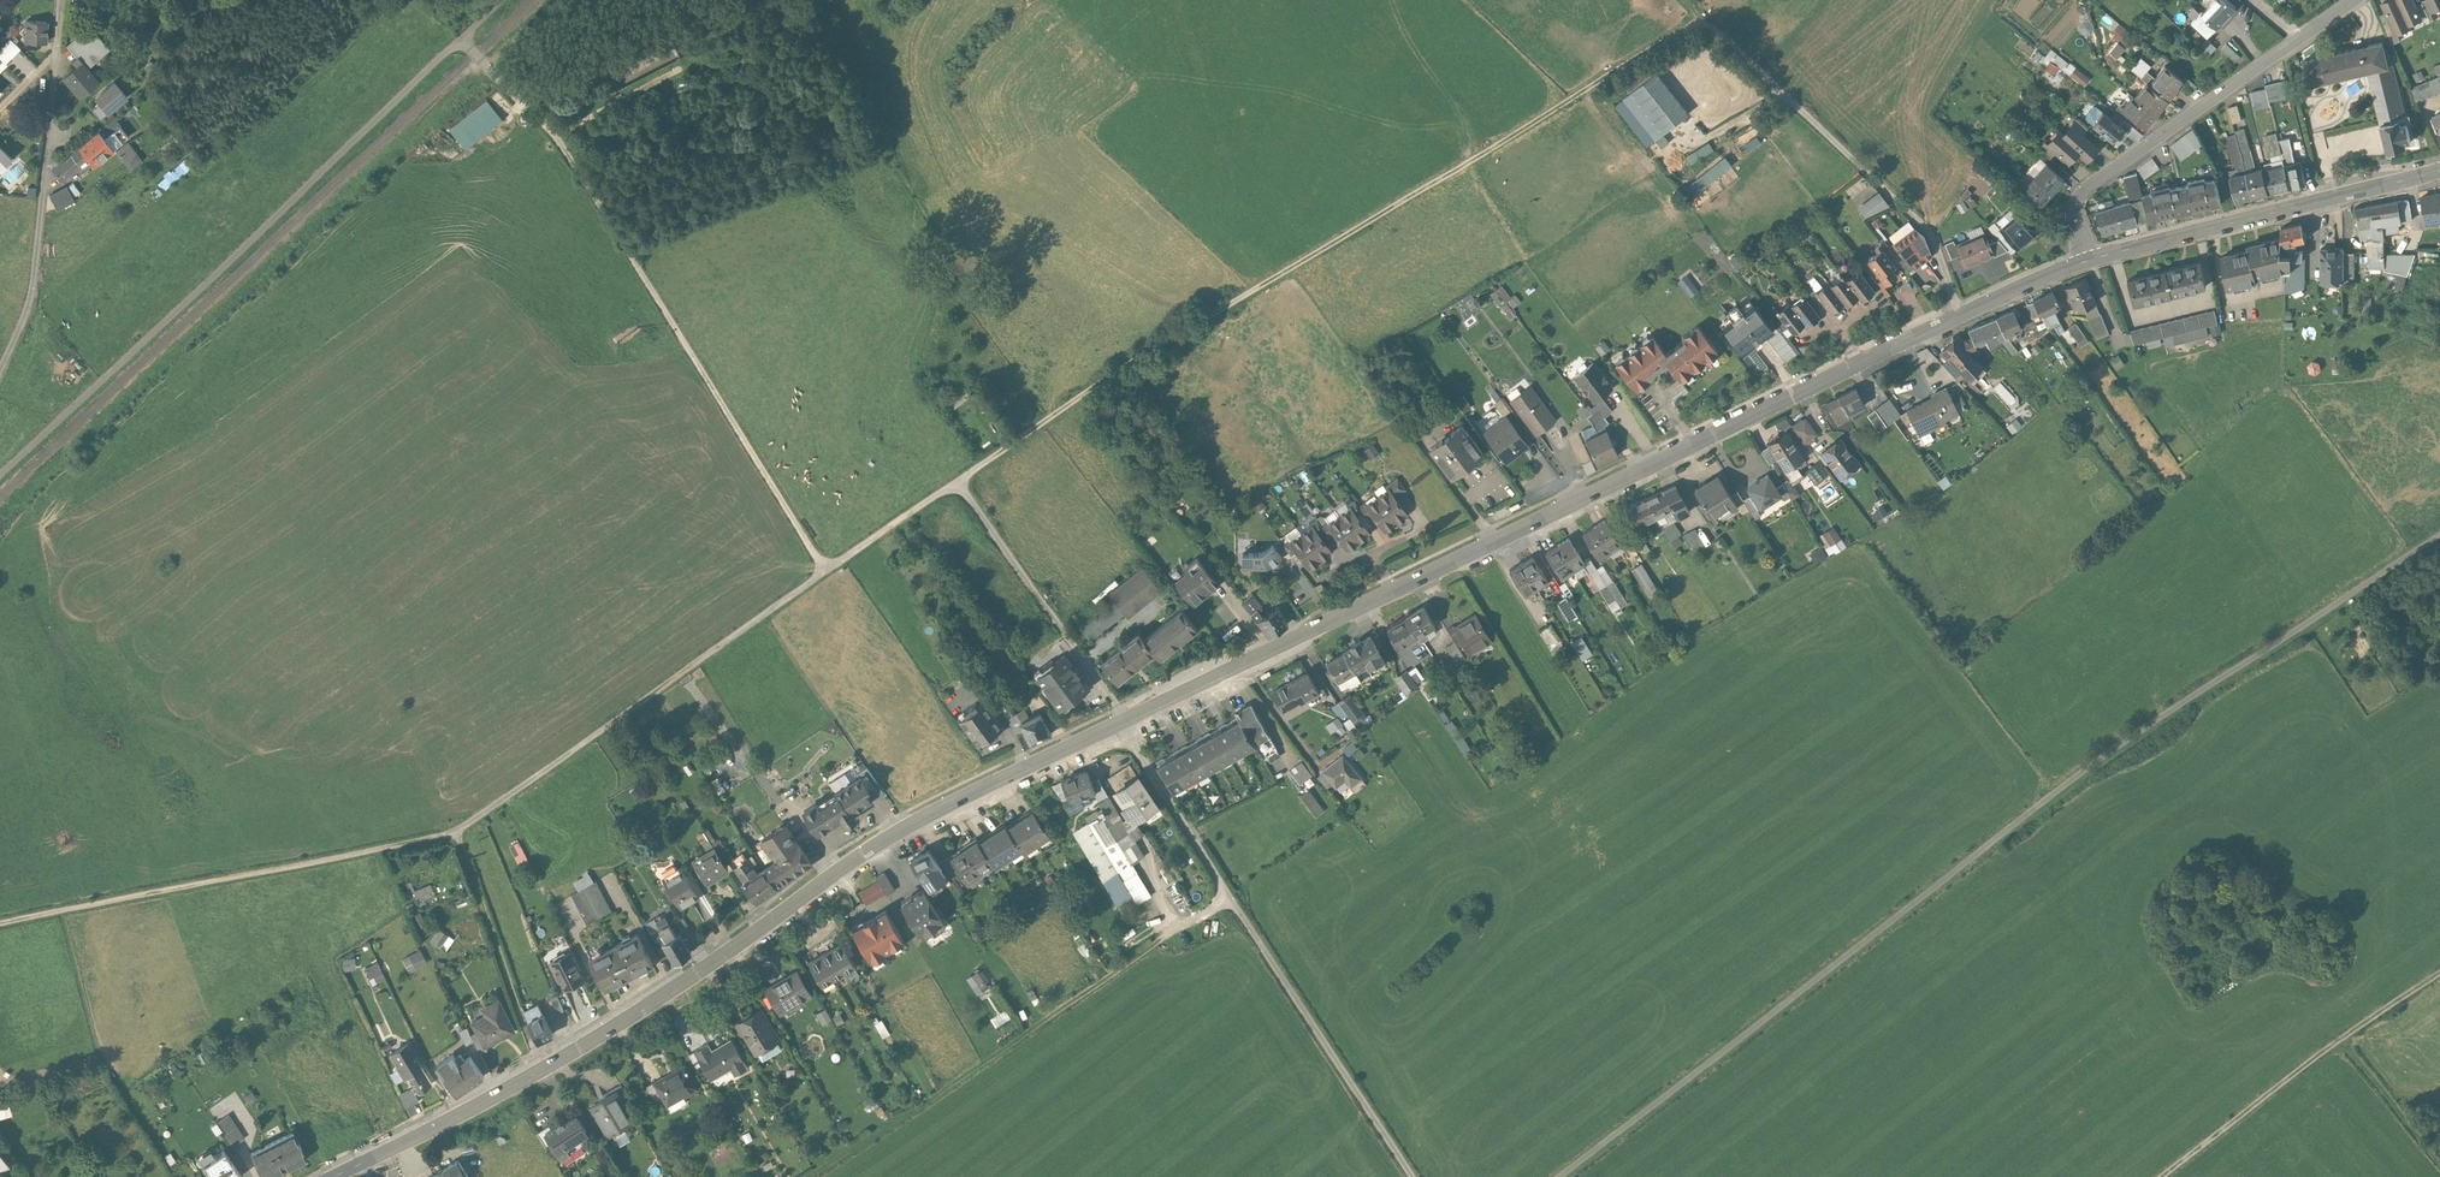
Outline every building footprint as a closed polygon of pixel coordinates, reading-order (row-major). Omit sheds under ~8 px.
[(2230,0),(2205,0),(2210,5),(2203,12),(2202,11),(2193,21),(2208,36),(2217,26),(2236,6),(2230,0)] [(2397,0),(2391,0),(2383,4),(2396,33),(2410,26),(2409,24),(2397,0)] [(2409,24),(2422,18),(2414,0),(2397,0),(2409,24)] [(47,21),(27,20),(26,41),(46,42),(47,21)] [(79,56),(87,66),(108,49),(89,27),(68,46),(78,57),(79,56)] [(2111,50),(2118,56),(2127,46),(2119,39),(2125,32),(2120,28),(2108,41),(2114,46),(2111,50)] [(8,40),(9,39),(14,43),(17,40),(10,32),(5,37),(8,40)] [(19,49),(14,43),(9,39),(8,40),(0,48),(0,57),(3,59),(6,62),(19,49)] [(2210,55),(2216,48),(2207,39),(2200,46),(2210,55)] [(2227,41),(2222,48),(2233,55),(2238,48),(2227,41)] [(2383,43),(2303,63),(2308,86),(2368,71),(2381,124),(2400,120),(2406,118),(2393,66),(2393,65),(2387,49),(2385,50),(2383,43)] [(2065,68),(2070,62),(2053,48),(2048,54),(2065,68)] [(2142,75),(2152,63),(2142,55),(2133,68),(2142,75)] [(87,66),(79,56),(78,57),(73,61),(76,64),(63,75),(80,95),(99,79),(87,66)] [(2051,59),(2046,67),(2056,73),(2061,64),(2051,59)] [(2087,84),(2093,76),(2077,65),(2071,74),(2087,84)] [(2164,66),(2149,84),(2166,99),(2182,80),(2164,66)] [(2417,79),(2426,77),(2424,69),(2415,71),(2417,79)] [(1688,114),(1656,72),(1622,97),(1662,149),(1670,143),(1662,134),(1688,114)] [(2412,89),(2418,102),(2439,92),(2439,76),(2412,89)] [(126,96),(114,80),(94,96),(99,102),(93,108),(100,116),(126,96)] [(2256,108),(2274,105),(2273,100),(2294,96),(2291,80),(2252,87),(2256,108)] [(2147,83),(2135,98),(2155,114),(2167,99),(2166,99),(2149,84),(2147,83)] [(2145,127),(2155,114),(2135,98),(2130,93),(2119,106),(2145,127)] [(450,129),(467,149),(504,119),(488,98),(450,129)] [(134,106),(125,112),(128,116),(137,110),(134,106)] [(2125,129),(2096,107),(2094,107),(2085,117),(2086,119),(2113,141),(2117,135),(2119,136),(2125,129)] [(115,119),(99,131),(106,140),(108,138),(115,147),(129,136),(115,119)] [(2400,120),(2381,124),(2387,149),(2405,145),(2404,141),(2410,139),(2407,123),(2401,125),(2400,120)] [(2072,125),(2063,135),(2079,149),(2077,152),(2086,160),(2097,148),(2072,125)] [(2195,127),(2171,142),(2182,159),(2206,143),(2195,127)] [(2247,173),(2254,172),(2251,160),(2253,157),(2245,129),(2236,131),(2237,134),(2225,139),(2230,151),(2233,163),(2235,163),(2238,175),(2247,173)] [(113,149),(106,140),(99,131),(53,168),(61,177),(86,157),(93,165),(113,149)] [(2067,163),(2077,152),(2079,149),(2063,135),(2059,131),(2047,145),(2067,163)] [(128,142),(116,151),(125,163),(130,169),(141,160),(128,142)] [(1691,163),(1716,150),(1712,142),(1686,154),(1691,163)] [(0,146),(0,167),(11,156),(0,146)] [(1727,154),(1686,187),(1694,196),(1735,163),(1727,154)] [(2283,157),(2283,159),(2290,188),(2307,184),(2301,162),(2291,165),(2289,156),(2283,157)] [(193,165),(187,158),(171,173),(169,171),(163,176),(165,178),(158,185),(164,191),(193,165)] [(2159,168),(2152,158),(2137,169),(2144,179),(2159,168)] [(2265,163),(2266,171),(2272,192),(2290,188),(2283,159),(2265,163)] [(2046,163),(2035,176),(2051,190),(2063,177),(2046,163)] [(2254,172),(2247,173),(2252,197),(2272,192),(2266,171),(2264,172),(2263,169),(2254,172)] [(2235,201),(2252,197),(2247,173),(2238,175),(2235,176),(2234,172),(2228,173),(2235,201)] [(2038,204),(2051,190),(2035,176),(2022,190),(2038,204)] [(2188,186),(2179,188),(2184,213),(2193,211),(2192,208),(2212,203),(2213,206),(2222,204),(2216,179),(2206,182),(2205,178),(2187,182),(2188,186)] [(73,198),(67,186),(50,195),(57,208),(74,200),(73,198)] [(28,187),(27,195),(35,196),(36,187),(28,187)] [(2176,215),(2184,213),(2179,188),(2169,190),(2168,187),(2150,191),(2151,194),(2141,196),(2142,198),(2147,221),(2147,222),(2156,220),(2155,217),(2175,212),(2176,215)] [(1859,206),(1869,218),(1890,202),(1881,190),(1859,206)] [(2422,197),(2427,222),(2439,220),(2439,193),(2422,197)] [(2142,198),(2114,207),(2121,228),(2147,221),(2142,198)] [(2371,226),(2376,225),(2397,223),(2399,233),(2413,230),(2408,200),(2367,207),(2371,226)] [(2101,234),(2121,228),(2114,207),(2095,212),(2101,234)] [(2377,231),(2376,225),(2371,226),(2367,207),(2355,209),(2359,227),(2366,226),(2367,232),(2377,231)] [(2037,232),(2021,214),(2002,230),(2018,248),(2037,232)] [(1877,227),(1884,221),(1880,215),(1872,220),(1877,227)] [(2301,224),(2281,229),(2281,239),(2280,253),(2291,254),(2291,273),(2285,273),(2285,292),(2293,292),(2304,288),(2305,259),(2303,259),(2303,251),(2296,252),(2296,242),(2305,240),(2301,224)] [(1914,268),(1924,260),(1906,237),(1900,229),(1890,237),(1914,268)] [(1915,229),(1906,237),(1924,260),(1931,254),(1924,236),(1915,229)] [(1993,254),(1985,233),(1956,245),(1964,266),(1993,254)] [(2249,250),(2221,257),(2226,290),(2257,283),(2256,279),(2285,273),(2291,273),(2291,254),(2280,253),(2281,239),(2248,247),(2249,250)] [(1894,266),(1881,249),(1868,260),(1886,283),(1895,275),(1890,269),(1894,266)] [(2343,282),(2343,250),(2320,250),(2321,266),(2322,266),(2322,283),(2343,282)] [(2200,262),(2163,272),(2169,295),(2206,285),(2200,262)] [(1679,277),(1689,292),(1703,283),(1692,268),(1679,277)] [(1846,279),(1859,296),(1862,300),(1868,296),(1872,297),(1875,295),(1875,291),(1858,269),(1846,279)] [(2133,304),(2169,295),(2163,272),(2127,281),(2133,304)] [(1853,300),(1859,296),(1846,279),(1842,275),(1830,284),(1844,302),(1847,306),(1851,306),(1853,304),(1853,300)] [(1838,306),(1844,302),(1830,284),(1828,281),(1821,286),(1817,279),(1811,284),(1832,311),(1835,312),(1838,310),(1838,306)] [(2095,303),(2085,279),(2065,287),(2076,311),(2095,303)] [(1510,297),(1510,292),(1494,292),(1494,302),(1503,302),(1503,297),(1510,297)] [(2059,305),(2053,292),(2033,301),(2041,315),(2048,325),(2058,320),(2053,308),(2059,305)] [(1788,301),(1804,322),(1806,325),(1813,320),(1816,321),(1819,319),(1819,317),(1818,316),(1819,315),(1802,294),(1790,304),(1788,301)] [(1799,326),(1804,322),(1788,301),(1778,309),(1777,308),(1776,309),(1793,331),(1797,332),(1799,330),(1799,326)] [(1510,317),(1516,314),(1511,303),(1505,306),(1510,317)] [(1772,330),(1752,303),(1742,310),(1740,307),(1729,314),(1732,318),(1722,325),(1743,352),(1772,330)] [(2013,310),(1997,318),(2005,336),(2006,335),(2021,328),(2013,310)] [(2218,323),(2215,310),(2129,331),(2133,345),(2218,323)] [(2007,337),(2006,335),(2005,336),(1997,318),(1968,331),(1971,337),(1974,344),(1985,339),(1988,346),(2007,337)] [(2069,326),(2081,345),(2090,339),(2077,321),(2069,326)] [(1663,364),(1667,360),(1679,377),(1682,377),(1717,351),(1717,349),(1698,324),(1695,323),(1682,334),(1681,336),(1685,341),(1672,351),(1669,348),(1666,351),(1654,335),(1651,335),(1617,361),(1617,364),(1635,387),(1637,387),(1651,377),(1651,375),(1650,374),(1655,370),(1652,367),(1661,360),(1663,364)] [(1976,347),(1974,344),(1971,337),(1964,341),(1959,335),(1956,338),(1953,337),(1952,342),(1943,351),(1968,377),(1981,365),(1969,352),(1972,349),(1976,347)] [(2323,371),(2323,361),(2311,362),(2311,372),(2323,371)] [(1611,387),(1593,362),(1587,367),(1585,363),(1578,368),(1581,372),(1575,376),(1583,386),(1582,388),(1586,393),(1588,393),(1594,400),(1611,387)] [(1549,409),(1532,387),(1519,397),(1529,411),(1524,414),(1538,433),(1553,422),(1545,411),(1549,409)] [(1864,405),(1856,388),(1826,402),(1836,423),(1849,417),(1847,414),(1864,405)] [(1958,411),(1947,388),(1932,395),(1933,398),(1907,411),(1912,421),(1913,420),(1920,435),(1931,429),(1928,423),(1942,416),(1944,419),(1958,411)] [(1504,396),(1497,401),(1505,414),(1512,410),(1504,396)] [(1900,416),(1889,400),(1867,415),(1879,431),(1900,416)] [(1808,442),(1820,430),(1806,415),(1793,427),(1808,442)] [(2007,424),(2014,432),(2024,424),(2018,416),(2007,424)] [(1527,445),(1507,418),(1488,431),(1496,442),(1497,441),(1501,447),(1498,449),(1506,460),(1527,445)] [(1619,454),(1606,426),(1604,426),(1598,430),(1593,424),(1581,430),(1598,464),(1619,454)] [(1463,426),(1462,425),(1431,448),(1431,449),(1432,449),(1436,455),(1451,476),(1482,452),(1467,432),(1462,426),(1463,426)] [(1803,457),(1788,432),(1776,439),(1776,438),(1768,443),(1791,479),(1801,473),(1795,462),(1803,457)] [(1857,460),(1840,439),(1831,446),(1830,445),(1821,452),(1838,474),(1857,460)] [(1369,449),(1371,455),(1379,452),(1377,446),(1369,449)] [(1807,467),(1816,482),(1827,476),(1818,461),(1807,467)] [(1767,474),(1748,486),(1760,506),(1780,493),(1767,474)] [(1737,503),(1719,475),(1707,482),(1704,482),(1696,487),(1695,490),(1714,519),(1737,503)] [(1674,485),(1646,498),(1655,516),(1672,508),(1676,517),(1690,511),(1685,501),(1684,502),(1680,493),(1679,494),(1674,485)] [(1389,489),(1378,497),(1397,523),(1405,517),(1404,515),(1407,513),(1389,489)] [(1389,529),(1397,523),(1378,497),(1366,506),(1384,530),(1387,528),(1389,529)] [(1655,516),(1646,498),(1629,506),(1633,515),(1630,517),(1632,520),(1635,519),(1637,524),(1655,516)] [(1872,512),(1877,519),(1890,512),(1885,504),(1872,512)] [(1351,508),(1340,516),(1359,542),(1367,536),(1366,534),(1369,532),(1351,508)] [(1359,542),(1340,516),(1329,524),(1347,548),(1350,546),(1351,548),(1359,542)] [(1604,519),(1594,526),(1609,550),(1619,543),(1604,519)] [(1820,533),(1830,555),(1847,546),(1837,525),(1820,533)] [(1609,550),(1594,526),(1583,532),(1598,556),(1609,550)] [(1690,545),(1704,539),(1697,526),(1683,532),(1690,545)] [(1313,527),(1302,535),(1321,561),(1329,555),(1328,553),(1331,551),(1313,527)] [(1314,566),(1321,561),(1302,535),(1291,543),(1309,567),(1312,565),(1314,566)] [(1568,537),(1557,544),(1572,569),(1583,562),(1568,537)] [(1572,569),(1557,544),(1545,552),(1561,576),(1572,569)] [(1262,553),(1242,553),(1242,569),(1268,568),(1282,557),(1273,545),(1262,553)] [(1822,545),(1811,552),(1818,562),(1829,555),(1822,545)] [(1532,557),(1521,564),(1536,587),(1547,581),(1532,557)] [(1218,584),(1197,558),(1187,566),(1191,571),(1178,582),(1194,603),(1204,595),(1203,593),(1210,588),(1211,589),(1218,584)] [(1644,561),(1633,567),(1649,594),(1660,588),(1644,561)] [(1536,587),(1521,564),(1509,571),(1524,595),(1536,587)] [(1161,591),(1142,568),(1110,595),(1115,602),(1082,628),(1092,640),(1125,613),(1128,617),(1161,591)] [(1561,585),(1568,594),(1573,590),(1566,581),(1561,585)] [(1262,604),(1253,593),(1242,602),(1269,634),(1288,623),(1279,607),(1264,616),(1259,610),(1261,608),(1262,604)] [(1559,600),(1568,619),(1579,614),(1569,595),(1559,600)] [(1425,606),(1405,617),(1416,636),(1420,643),(1428,638),(1424,632),(1435,625),(1425,606)] [(1182,609),(1145,638),(1155,651),(1160,657),(1197,627),(1182,609)] [(1491,642),(1474,615),(1454,628),(1468,651),(1477,646),(1479,649),(1491,642)] [(1416,636),(1405,617),(1388,627),(1390,631),(1387,633),(1396,648),(1416,636)] [(1555,650),(1566,643),(1553,622),(1541,629),(1555,650)] [(1155,651),(1145,638),(1140,633),(1102,663),(1117,682),(1155,651)] [(1583,658),(1594,652),(1584,634),(1573,640),(1583,658)] [(1353,646),(1344,652),(1355,671),(1367,664),(1372,672),(1386,664),(1370,637),(1362,641),(1360,638),(1351,643),(1353,646)] [(1460,661),(1466,656),(1453,642),(1447,648),(1460,661)] [(1338,681),(1355,671),(1344,652),(1327,661),(1331,669),(1327,671),(1332,679),(1335,676),(1338,681)] [(1089,686),(1066,656),(1055,663),(1053,660),(1041,669),(1044,672),(1037,677),(1060,708),(1066,703),(1069,706),(1080,697),(1078,694),(1089,686)] [(1273,690),(1305,670),(1298,659),(1266,679),(1273,690)] [(1413,665),(1395,677),(1407,695),(1426,683),(1413,665)] [(1318,691),(1308,672),(1291,682),(1291,683),(1274,693),(1283,710),(1288,707),(1289,708),(1318,691)] [(1353,699),(1347,696),(1339,703),(1358,730),(1367,724),(1360,715),(1363,713),(1353,699)] [(1229,698),(1219,702),(1224,713),(1234,708),(1229,698)] [(1003,729),(985,703),(979,708),(977,705),(965,713),(967,716),(961,720),(979,746),(985,742),(987,745),(999,736),(997,733),(1003,729)] [(1236,713),(1240,721),(1246,731),(1245,732),(1255,745),(1269,735),(1251,704),(1236,713)] [(1051,734),(1041,714),(1021,724),(1017,714),(1008,718),(1016,735),(1025,731),(1031,744),(1051,734)] [(1338,716),(1327,723),(1332,731),(1343,723),(1338,716)] [(1240,721),(1228,728),(1242,753),(1255,745),(1245,732),(1246,731),(1240,721)] [(1228,728),(1217,734),(1231,759),(1242,753),(1228,728)] [(1217,734),(1205,741),(1219,766),(1231,759),(1217,734)] [(1219,766),(1205,741),(1193,747),(1208,772),(1219,766)] [(1353,741),(1345,748),(1350,753),(1358,747),(1353,741)] [(1182,754),(1196,779),(1208,772),(1193,747),(1182,754)] [(1182,754),(1171,760),(1185,785),(1196,779),(1182,754)] [(1361,779),(1342,755),(1322,771),(1335,788),(1345,781),(1350,787),(1361,779)] [(1301,784),(1314,773),(1303,759),(1290,769),(1301,784)] [(1173,792),(1185,785),(1171,760),(1159,767),(1173,792)] [(859,777),(867,788),(876,782),(866,767),(857,774),(859,777)] [(830,784),(836,792),(859,777),(857,774),(853,768),(830,784)] [(1093,784),(1088,772),(1062,783),(1069,801),(1070,803),(1097,792),(1093,784)] [(867,788),(859,777),(836,792),(805,813),(819,834),(843,819),(847,826),(857,819),(852,812),(870,800),(863,790),(867,788)] [(1157,806),(1138,778),(1116,792),(1125,805),(1122,807),(1129,818),(1132,816),(1135,820),(1157,806)] [(1145,859),(1100,781),(1093,784),(1097,792),(1070,803),(1069,801),(1063,803),(1070,813),(1097,799),(1103,808),(1086,818),(1090,824),(1075,832),(1119,907),(1134,898),(1137,903),(1150,895),(1133,866),(1145,859)] [(644,796),(639,787),(630,792),(635,801),(644,796)] [(1303,794),(1317,816),(1326,811),(1312,788),(1303,794)] [(1035,813),(1022,822),(1038,846),(1051,837),(1035,813)] [(1038,846),(1022,822),(1008,831),(1022,852),(1025,855),(1038,846)] [(781,860),(793,878),(812,866),(785,825),(784,825),(785,827),(777,832),(762,841),(771,855),(773,854),(778,862),(781,860)] [(993,837),(1009,861),(1022,852),(1008,831),(1006,828),(993,837)] [(996,870),(1009,861),(993,837),(980,846),(994,867),(996,870)] [(522,868),(532,862),(520,840),(510,845),(522,868)] [(994,867),(980,846),(978,843),(964,852),(981,876),(994,867)] [(728,872),(714,850),(694,862),(707,885),(728,872)] [(968,885),(981,876),(964,852),(951,860),(968,885)] [(947,879),(930,854),(912,862),(931,890),(947,879)] [(757,902),(777,889),(765,871),(757,876),(747,860),(734,868),(757,902)] [(781,860),(778,862),(765,871),(777,889),(793,878),(781,860)] [(682,870),(664,880),(681,909),(699,899),(682,870)] [(574,884),(579,894),(595,884),(590,875),(574,884)] [(579,894),(573,898),(588,924),(611,911),(597,883),(595,884),(579,894)] [(886,895),(878,883),(859,894),(867,907),(886,895)] [(437,903),(430,886),(415,893),(420,906),(425,904),(426,907),(437,903)] [(943,923),(923,895),(920,897),(920,896),(916,898),(917,899),(914,901),(912,898),(902,904),(910,918),(908,919),(914,928),(917,927),(923,936),(943,923)] [(431,934),(421,913),(412,918),(423,938),(431,934)] [(903,942),(887,913),(854,933),(870,961),(873,960),(874,962),(886,955),(884,953),(903,942)] [(659,946),(662,944),(666,942),(659,931),(670,925),(665,917),(656,923),(655,920),(647,925),(659,946)] [(675,922),(682,933),(688,929),(682,918),(675,922)] [(676,936),(670,925),(659,931),(666,942),(662,944),(674,964),(692,954),(680,934),(676,936)] [(454,941),(444,934),(436,946),(445,953),(454,941)] [(638,935),(614,947),(629,977),(653,965),(638,935)] [(831,950),(845,974),(856,967),(842,943),(831,950)] [(605,989),(629,977),(614,947),(590,959),(605,989)] [(831,950),(820,956),(834,980),(845,974),(831,950)] [(428,963),(420,951),(403,960),(410,973),(428,963)] [(583,980),(569,954),(550,963),(563,989),(583,980)] [(834,980),(820,956),(809,963),(823,987),(834,980)] [(386,980),(378,963),(366,969),(370,978),(374,977),(378,984),(386,980)] [(993,985),(983,968),(968,977),(978,994),(993,985)] [(811,997),(797,974),(767,991),(781,1014),(811,997)] [(564,1012),(557,992),(550,995),(557,1014),(564,1012)] [(515,1033),(499,1001),(487,1007),(490,1014),(472,1023),(478,1034),(485,1048),(515,1033)] [(543,1016),(538,1007),(525,1014),(538,1042),(553,1035),(543,1016)] [(779,1040),(762,1010),(755,1014),(752,1013),(747,1016),(746,1019),(739,1023),(757,1054),(761,1052),(765,1060),(781,1051),(776,1042),(779,1040)] [(826,1010),(818,1015),(824,1025),(831,1020),(826,1010)] [(841,1015),(834,1019),(839,1026),(845,1023),(841,1015)] [(884,1019),(877,1021),(883,1035),(890,1033),(884,1019)] [(472,1037),(467,1028),(460,1032),(468,1046),(474,1042),(472,1037)] [(485,1048),(478,1034),(472,1037),(474,1042),(480,1054),(486,1050),(485,1048)] [(748,1068),(731,1040),(712,1051),(708,1045),(695,1053),(711,1080),(731,1069),(735,1075),(748,1068)] [(393,1047),(391,1044),(381,1049),(385,1056),(389,1053),(387,1050),(393,1047)] [(432,1084),(408,1045),(392,1054),(400,1068),(407,1078),(410,1076),(419,1092),(432,1084)] [(455,1061),(452,1056),(439,1065),(459,1094),(483,1078),(469,1058),(462,1063),(459,1058),(455,1061)] [(699,1090),(685,1067),(655,1085),(668,1108),(699,1090)] [(407,1078),(400,1068),(392,1073),(398,1083),(407,1078)] [(411,1091),(401,1095),(411,1116),(421,1111),(411,1091)] [(633,1122),(615,1093),(591,1108),(609,1137),(633,1122)] [(8,1097),(0,1100),(0,1118),(13,1114),(8,1097)] [(229,1115),(217,1123),(232,1144),(243,1136),(229,1115)] [(589,1137),(578,1119),(564,1127),(562,1124),(551,1131),(545,1135),(552,1146),(561,1161),(573,1154),(570,1149),(590,1137),(589,1137)] [(545,1135),(551,1131),(549,1127),(537,1134),(547,1149),(552,1146),(545,1135)] [(294,1132),(250,1153),(262,1176),(268,1176),(307,1158),(294,1132)] [(750,1132),(743,1136),(747,1143),(754,1139),(750,1132)] [(222,1150),(213,1156),(202,1163),(211,1176),(240,1176),(222,1150)] [(198,1158),(202,1163),(213,1156),(209,1151),(198,1158)] [(10,1164),(0,1153),(0,1166),(10,1164)] [(449,1176),(469,1176),(458,1160),(444,1169),(449,1176)] [(444,1169),(430,1176),(449,1176),(444,1169)]
